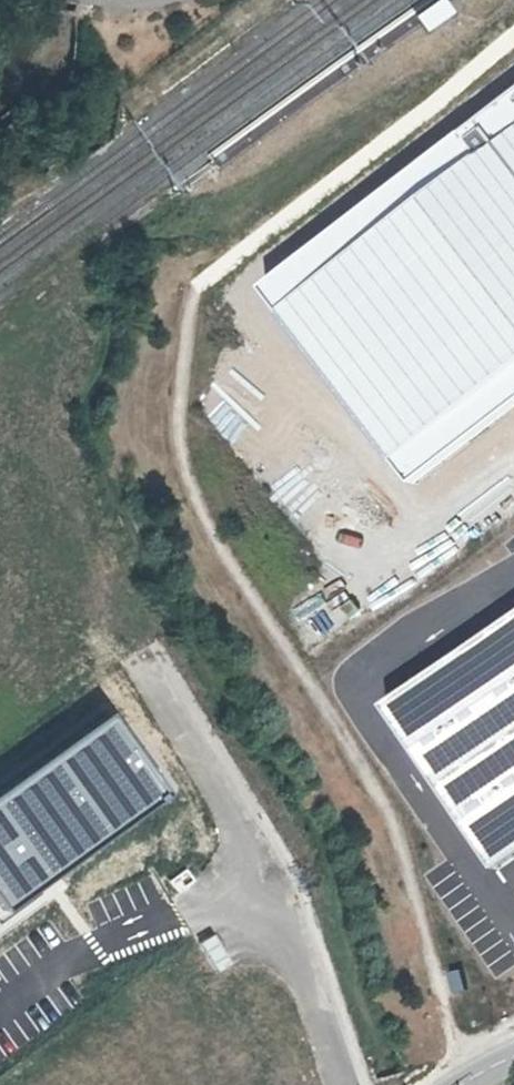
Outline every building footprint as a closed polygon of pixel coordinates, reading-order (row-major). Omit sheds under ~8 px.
[(417,16),(423,25),(429,33),(458,11),(452,4),(449,0),(439,0),(417,16)] [(264,288),(414,483),(513,406),(513,96),(264,288)] [(372,704),(492,874),(513,859),(513,605),(372,704)] [(0,797),(0,894),(11,909),(171,796),(114,716),(0,797)]
